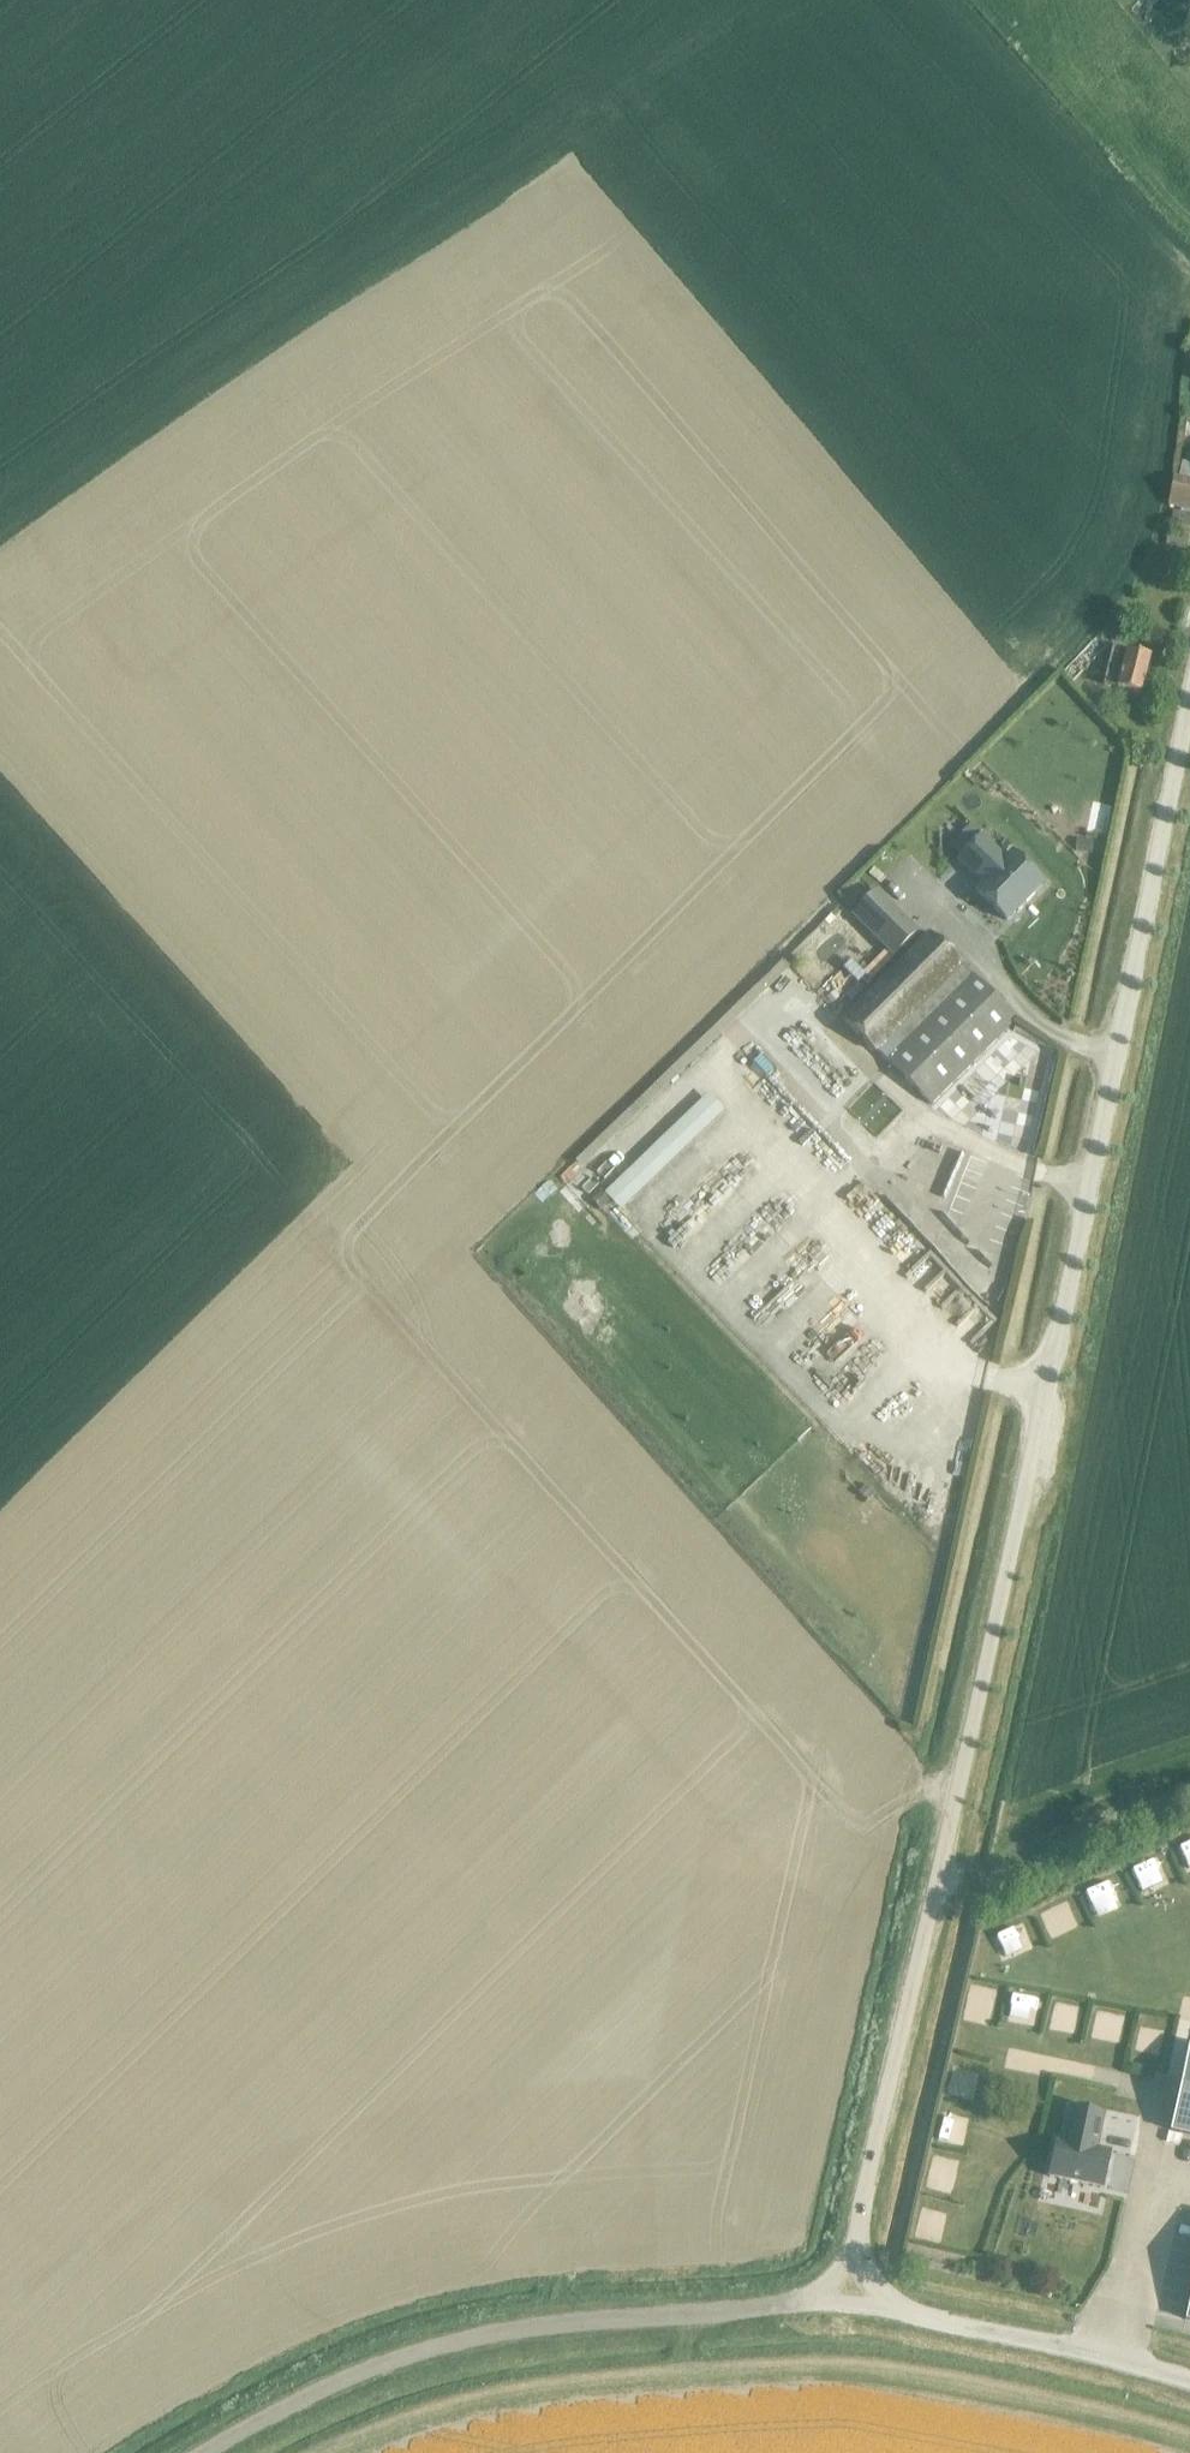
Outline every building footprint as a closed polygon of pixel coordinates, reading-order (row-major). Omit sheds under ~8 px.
[(1180,462),(1176,478),(1186,480),(1189,464),(1180,462)] [(1168,503),(1189,508),(1189,484),(1173,480),(1168,503)] [(1173,512),(1171,525),(1189,528),(1189,516),(1173,512)] [(1103,688),(1117,691),(1140,696),(1148,659),(1125,654),(1110,651),(1103,688)] [(1097,816),(1095,829),(1106,831),(1109,819),(1097,816)] [(1005,922),(1042,885),(1011,854),(1004,861),(980,837),(957,861),(981,885),(974,892),(1005,922)] [(1080,854),(1089,855),(1090,842),(1080,842),(1080,854)] [(916,933),(874,891),(850,915),(892,957),(916,933)] [(928,1106),(1014,1019),(928,935),(842,1021),(928,1106)] [(786,970),(779,962),(571,1162),(578,1170),(786,970)] [(600,1195),(616,1211),(721,1111),(705,1094),(600,1195)] [(801,1098),(790,1109),(803,1122),(814,1111),(801,1098)] [(806,1123),(814,1132),(821,1126),(812,1117),(806,1123)] [(598,1193),(590,1201),(599,1210),(607,1203),(598,1193)] [(1187,2046),(1169,2133),(1189,2137),(1189,2047),(1187,2046)] [(1096,2149),(1103,2116),(1070,2109),(1062,2142),(1056,2141),(1048,2178),(1101,2190),(1109,2152),(1096,2149)]
